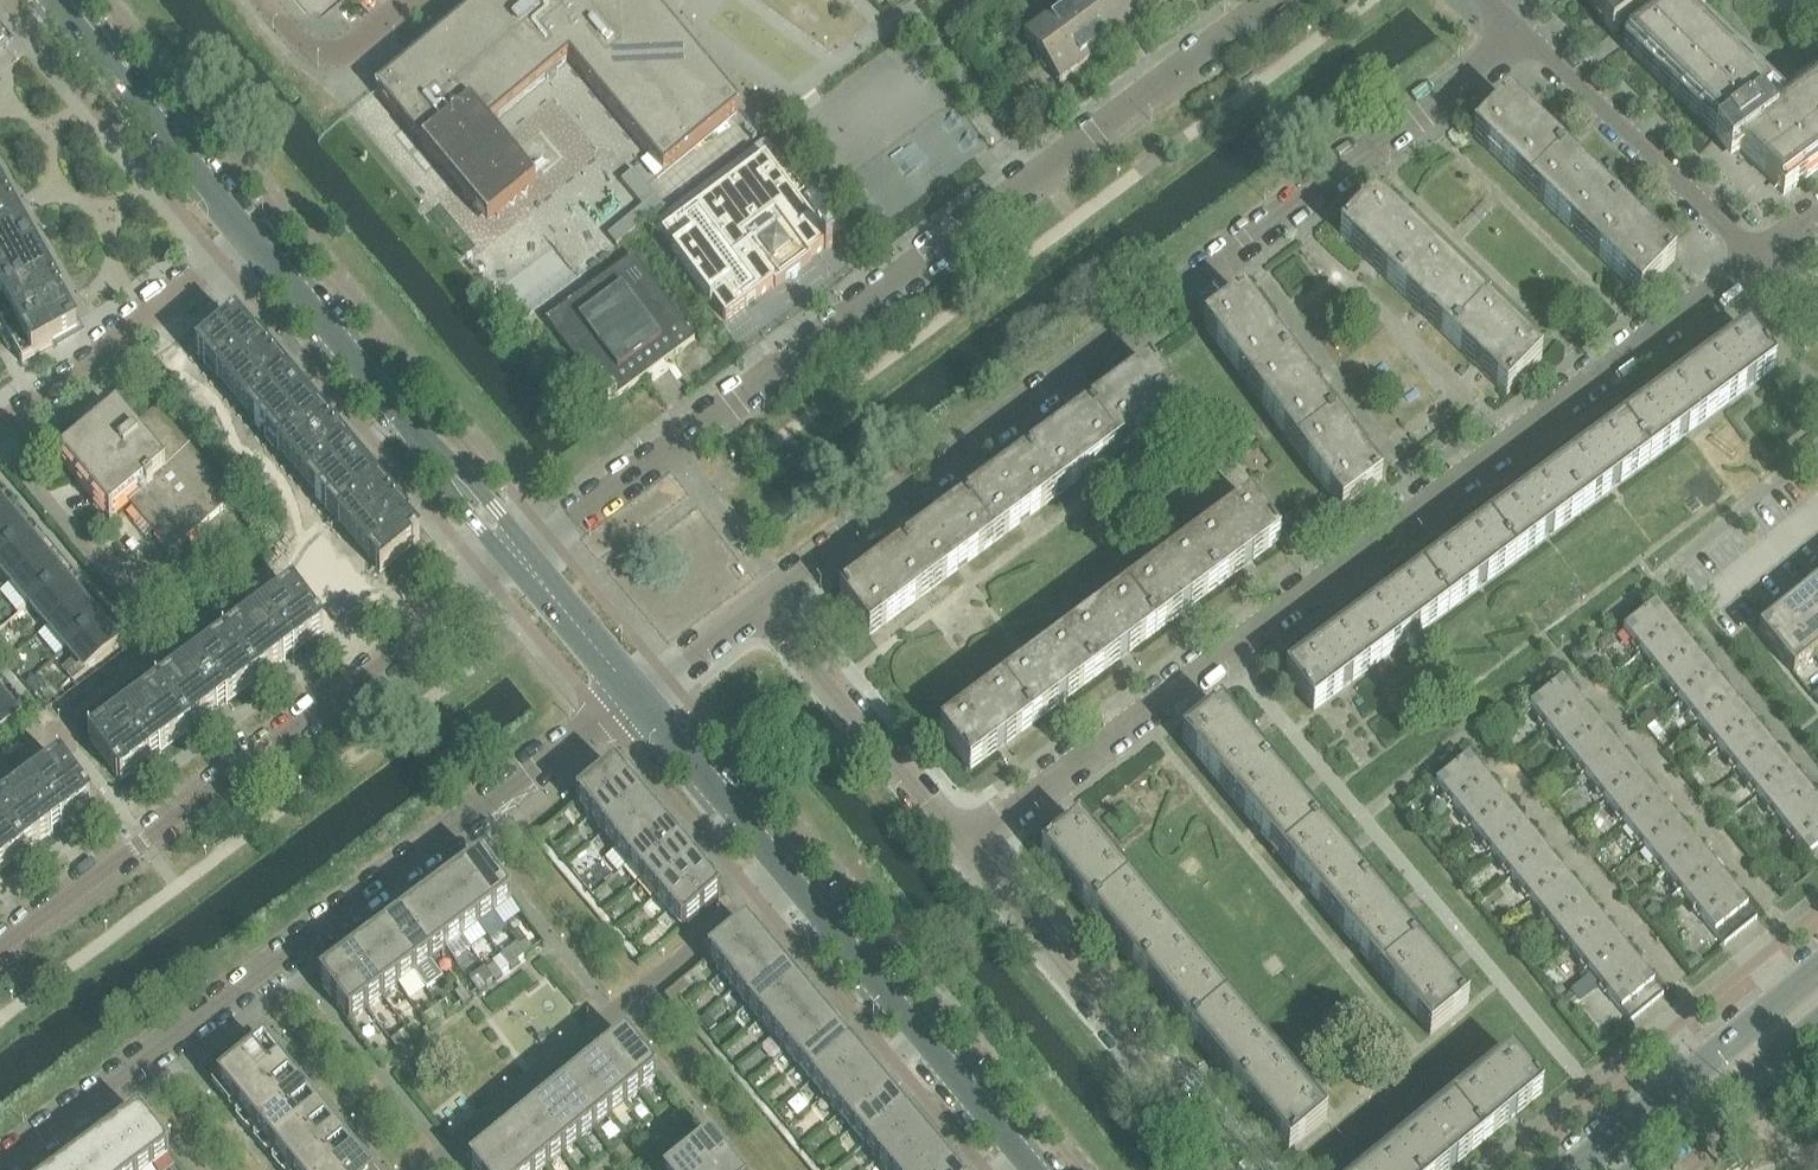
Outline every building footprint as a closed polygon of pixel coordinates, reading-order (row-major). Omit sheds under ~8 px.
[(649,0),(485,0),(375,91),(488,226),(536,186),(487,128),(569,59),(663,172),(740,109),(649,0)] [(1174,0),(1075,0),(1024,38),(1059,85),(1174,0)] [(1612,35),(1621,28),(1625,32),(1668,0),(1586,0),(1612,35)] [(1670,34),(1679,22),(1677,21),(1682,16),(1670,0),(1668,0),(1625,32),(1631,41),(1626,45),(1720,136),(1715,139),(1730,160),(1739,153),(1738,153),(1744,148),(1770,129),(1670,34)] [(1563,155),(1540,133),(1507,101),(1473,137),(1528,191),(1563,155)] [(1817,170),(1817,102),(1775,134),(1770,129),(1744,148),(1738,153),(1739,153),(1783,196),(1817,170)] [(679,223),(662,236),(725,322),(774,286),(775,288),(790,277),(791,278),(792,279),(794,279),(795,279),(796,278),(797,276),(797,275),(797,274),(797,272),(811,262),(810,259),(824,249),(826,251),(832,246),(830,242),(827,239),(825,241),(792,196),(802,189),(775,152),(679,223)] [(1618,208),(1595,186),(1563,155),(1528,191),(1584,244),(1618,208)] [(655,197),(634,171),(620,182),(642,207),(655,197)] [(12,212),(0,190),(0,273),(35,253),(12,212)] [(641,227),(664,208),(655,197),(642,207),(632,216),(641,227)] [(1395,290),(1430,254),(1374,200),(1339,236),(1395,290)] [(1674,263),(1650,239),(1618,208),(1584,244),(1640,299),(1674,263)] [(76,326),(35,253),(0,273),(0,324),(22,364),(56,345),(57,347),(76,337),(74,334),(77,333),(77,332),(79,331),(76,326)] [(1451,343),(1486,307),(1430,254),(1395,290),(1451,343)] [(695,341),(632,258),(545,322),(608,406),(695,341)] [(1290,360),(1270,334),(1243,297),(1203,327),(1249,390),(1290,360)] [(1506,397),(1541,361),(1486,307),(1451,343),(1506,397)] [(297,396),(286,382),(275,369),(277,367),(269,357),(266,359),(236,322),(233,325),(232,324),(227,328),(228,329),(196,355),(199,359),(202,358),(257,424),(255,426),(257,429),(297,396)] [(1775,370),(1748,333),(1690,377),(1717,413),(1775,370)] [(1335,421),(1316,395),(1290,360),(1249,390),(1295,451),(1335,421)] [(1180,407),(1150,367),(1088,413),(1117,453),(1180,407)] [(1717,413),(1690,377),(1622,427),(1649,463),(1717,413)] [(358,468),(346,454),(335,441),(338,439),(337,438),(330,429),(327,431),(297,396),(257,429),(260,432),(262,430),(307,485),(318,497),(316,499),(318,502),(358,468)] [(98,429),(60,460),(110,519),(128,504),(170,555),(233,502),(157,411),(133,432),(117,413),(115,415),(98,429)] [(1117,453),(1088,413),(1026,459),(1056,499),(1117,453)] [(1382,484),(1362,457),(1335,421),(1295,451),(1342,513),(1382,484)] [(1649,463),(1622,427),(1555,476),(1583,513),(1649,463)] [(1056,499),(1026,459),(964,505),(994,545),(1056,499)] [(420,542),(407,527),(396,514),(399,512),(391,503),(390,502),(388,504),(358,468),(318,502),(321,505),(323,503),(369,558),(379,569),(377,571),(379,574),(380,575),(412,548),(413,549),(418,545),(417,544),(420,542)] [(1583,513),(1555,476),(1488,526),(1516,563),(1583,513)] [(1233,515),(1250,502),(1260,515),(1269,509),(1255,490),(1229,509),(1233,515)] [(1280,542),(1260,515),(1250,502),(1233,515),(1188,548),(1218,588),(1280,542)] [(994,545),(964,505),(902,551),(932,591),(994,545)] [(26,534),(8,512),(0,519),(0,556),(26,534)] [(1516,563),(1488,526),(1421,576),(1449,612),(1516,563)] [(45,556),(26,534),(0,556),(0,571),(11,584),(45,556)] [(1218,588),(1188,548),(1126,594),(1156,634),(1218,588)] [(932,591),(902,551),(839,597),(869,637),(932,591)] [(30,606),(63,578),(45,556),(11,584),(30,606)] [(1449,612),(1421,576),(1353,627),(1380,663),(1449,612)] [(48,628),(82,600),(63,578),(30,606),(48,628)] [(1799,599),(1817,622),(1817,584),(1799,599)] [(295,653),(323,632),(321,629),(322,628),(318,623),(317,624),(292,591),(288,594),(290,596),(278,605),(229,641),(228,638),(224,641),(255,683),(284,661),(284,662),(295,655),(294,654),(295,653)] [(1156,634),(1126,594),(1064,640),(1094,680),(1156,634)] [(1817,655),(1817,622),(1799,599),(1780,616),(1815,658),(1817,655)] [(67,650),(100,622),(82,600),(48,628),(67,650)] [(1643,657),(1676,630),(1656,605),(1623,632),(1643,657)] [(1815,658),(1780,616),(1758,633),(1793,676),(1815,658)] [(73,682),(119,644),(100,622),(67,650),(76,661),(64,671),(73,682)] [(1380,663),(1353,627),(1286,676),(1313,713),(1380,663)] [(1662,680),(1695,653),(1676,630),(1643,657),(1662,680)] [(3,633),(0,635),(0,646),(2,648),(10,641),(3,633)] [(1094,680),(1064,640),(1003,686),(1032,726),(1094,680)] [(227,704),(255,683),(224,641),(221,643),(223,646),(211,654),(163,691),(161,688),(157,691),(189,732),(216,712),(217,711),(217,712),(228,704),(227,704)] [(1584,664),(1594,656),(1588,648),(1578,656),(1584,664)] [(1682,703),(1714,677),(1695,653),(1662,680),(1682,703)] [(28,663),(21,654),(14,661),(21,669),(28,663)] [(71,682),(63,673),(57,678),(65,688),(71,682)] [(1701,727),(1734,700),(1714,677),(1682,703),(1701,727)] [(1549,733),(1582,706),(1562,682),(1529,708),(1549,733)] [(1032,726),(1003,686),(940,732),(970,772),(1032,726)] [(160,753),(189,732),(157,691),(154,693),(156,695),(144,704),(95,740),(94,738),(90,741),(115,775),(114,776),(117,780),(118,780),(121,783),(149,761),(150,761),(150,762),(156,758),(161,754),(160,753)] [(19,718),(1,696),(0,696),(0,734),(19,718)] [(1721,751),(1753,724),(1734,700),(1701,727),(1721,751)] [(1569,756),(1602,730),(1582,706),(1549,733),(1569,756)] [(1270,768),(1246,739),(1220,708),(1182,740),(1232,800),(1270,768)] [(1658,721),(1650,710),(1638,719),(1646,728),(1647,729),(1654,724),(1658,721)] [(1663,734),(1654,724),(1647,729),(1656,740),(1663,734)] [(1740,775),(1773,748),(1753,724),(1721,751),(1740,775)] [(1588,779),(1620,752),(1602,730),(1569,756),(1588,779)] [(1760,799),(1792,772),(1773,748),(1740,775),(1760,799)] [(1607,803),(1640,777),(1620,752),(1588,779),(1607,803)] [(1456,809),(1489,783),(1469,758),(1436,785),(1456,809)] [(91,805),(89,802),(90,801),(86,796),(85,797),(60,763),(56,766),(58,769),(0,811),(0,826),(22,856),(52,834),(52,835),(57,831),(62,827),(62,826),(63,826),(91,805)] [(1320,828),(1295,798),(1270,768),(1232,800),(1282,860),(1320,828)] [(1708,783),(1697,770),(1689,776),(1700,790),(1708,783)] [(590,820),(629,788),(614,771),(576,803),(590,820)] [(1779,823),(1812,795),(1792,772),(1760,799),(1779,823)] [(1551,782),(1543,774),(1534,782),(1542,790),(1551,782)] [(1627,828),(1660,801),(1640,777),(1607,803),(1627,828)] [(1475,833),(1508,806),(1489,783),(1456,809),(1475,833)] [(603,835),(642,803),(629,788),(590,820),(603,835)] [(1810,837),(1817,830),(1817,803),(1812,795),(1779,823),(1798,846),(1810,837)] [(1647,852),(1680,825),(1660,801),(1627,828),(1647,852)] [(616,851),(655,818),(642,803),(603,835),(616,851)] [(1494,856),(1527,830),(1508,806),(1475,833),(1494,856)] [(629,866),(667,834),(655,818),(616,851),(629,866)] [(1090,916),(1129,885),(1078,824),(1040,857),(1090,916)] [(540,847),(557,832),(552,825),(534,840),(540,847)] [(1666,875),(1699,848),(1680,825),(1647,852),(1666,875)] [(22,856),(0,826),(0,872),(22,856)] [(1369,886),(1345,857),(1320,828),(1282,860),(1331,919),(1369,886)] [(1513,880),(1546,853),(1527,830),(1494,856),(1513,880)] [(1810,837),(1817,847),(1817,830),(1810,837)] [(642,881),(680,849),(667,834),(629,866),(642,881)] [(1810,837),(1798,846),(1817,870),(1817,847),(1810,837)] [(1686,899),(1718,872),(1699,848),(1666,875),(1686,899)] [(656,898),(695,866),(680,849),(642,881),(656,898)] [(1533,903),(1566,877),(1546,853),(1513,880),(1533,903)] [(512,902),(482,862),(464,875),(494,915),(512,902)] [(669,914),(708,881),(695,866),(656,898),(669,914)] [(1727,904),(1737,896),(1718,872),(1686,899),(1704,922),(1716,913),(1727,904)] [(494,915),(464,875),(448,886),(478,927),(494,915)] [(1553,928),(1586,901),(1566,877),(1533,903),(1553,928)] [(683,930),(721,898),(708,881),(669,914),(683,930)] [(1639,892),(1631,882),(1624,887),(1632,898),(1639,892)] [(1140,975),(1178,943),(1129,885),(1090,916),(1140,975)] [(478,927),(448,886),(432,898),(462,939),(478,927)] [(1418,945),(1393,916),(1369,886),(1331,919),(1380,977),(1418,945)] [(1757,920),(1737,896),(1727,904),(1747,928),(1757,920)] [(462,939),(432,898),(416,910),(447,951),(462,939)] [(1572,951),(1605,925),(1586,901),(1553,928),(1572,951)] [(1645,913),(1652,921),(1662,912),(1655,904),(1645,913)] [(1747,928),(1727,904),(1716,913),(1736,937),(1747,928)] [(447,951),(416,910),(400,922),(431,962),(447,951)] [(1736,937),(1716,913),(1704,922),(1724,946),(1736,937)] [(431,962),(400,922),(384,934),(415,974),(431,962)] [(1591,975),(1624,948),(1605,925),(1572,951),(1591,975)] [(721,975),(760,943),(746,927),(707,959),(721,975)] [(535,953),(526,942),(526,943),(518,932),(511,937),(527,959),(535,953)] [(415,974),(384,934),(368,946),(399,986),(415,974)] [(734,991),(772,958),(760,943),(721,975),(734,991)] [(1189,1034),(1227,1002),(1178,943),(1140,975),(1189,1034)] [(1468,1005),(1443,974),(1418,945),(1380,977),(1430,1037),(1468,1005)] [(399,986),(368,946),(352,958),(383,998),(399,986)] [(1611,999),(1621,991),(1634,981),(1644,973),(1624,948),(1591,975),(1611,999)] [(519,965),(510,954),(503,959),(511,971),(519,965)] [(1701,964),(1694,956),(1684,964),(1691,973),(1701,964)] [(383,998),(352,958),(337,970),(367,1010),(383,998)] [(747,1006),(785,974),(772,958),(734,991),(747,1006)] [(502,977),(494,966),(487,971),(495,982),(502,977)] [(367,1010),(337,970),(319,983),(349,1023),(367,1010)] [(1663,996),(1644,973),(1634,981),(1653,1005),(1663,996)] [(760,1021),(798,989),(785,974),(747,1006),(760,1021)] [(487,989),(478,978),(471,983),(479,994),(487,989)] [(1653,1005),(1634,981),(1621,991),(1641,1014),(1653,1005)] [(671,1004),(689,988),(683,982),(665,996),(671,1004)] [(1557,1000),(1565,993),(1559,986),(1551,993),(1557,1000)] [(772,1036),(811,1004),(798,989),(760,1021),(772,1036)] [(471,1001),(462,990),(455,995),(463,1006),(471,1001)] [(1641,1014),(1621,991),(1611,999),(1631,1023),(1641,1014)] [(455,1013),(447,1001),(439,1007),(447,1018),(455,1013)] [(1239,1093),(1277,1061),(1227,1002),(1189,1034),(1239,1093)] [(785,1052),(824,1019),(811,1004),(772,1036),(785,1052)] [(439,1024),(430,1013),(423,1019),(431,1030),(439,1024)] [(704,1027),(710,1021),(707,1017),(701,1023),(704,1027)] [(798,1067),(836,1035),(824,1019),(785,1052),(798,1067)] [(423,1036),(415,1025),(407,1031),(415,1042),(423,1036)] [(811,1082),(849,1050),(836,1035),(798,1067),(811,1082)] [(407,1048),(399,1037),(391,1043),(399,1054),(407,1048)] [(658,1078),(626,1039),(609,1053),(640,1092),(658,1078)] [(283,1070),(264,1047),(240,1066),(260,1089),(283,1070)] [(391,1060),(383,1049),(375,1054),(383,1066),(391,1060)] [(824,1097),(862,1065),(849,1050),(811,1082),(824,1097)] [(640,1092),(609,1053),(594,1065),(625,1105),(640,1092)] [(1543,1095),(1511,1056),(1451,1105),(1482,1144),(1543,1095)] [(1289,1153),(1327,1121),(1277,1061),(1239,1093),(1289,1153)] [(625,1105),(594,1065),(578,1078),(610,1117),(625,1105)] [(840,1116),(878,1084),(862,1065),(824,1097),(840,1116)] [(260,1089),(240,1066),(217,1085),(237,1108),(260,1089)] [(301,1092),(283,1070),(260,1089),(278,1111),(301,1092)] [(610,1117),(578,1078),(563,1091),(594,1130),(610,1117)] [(852,1131),(891,1099),(878,1084),(840,1116),(852,1131)] [(278,1111),(260,1089),(237,1108),(255,1130),(278,1111)] [(594,1130),(563,1091),(547,1103),(579,1143),(594,1130)] [(319,1114),(301,1092),(278,1111),(296,1133),(319,1114)] [(865,1147),(903,1115),(891,1099),(852,1131),(865,1147)] [(579,1143),(547,1103),(532,1116),(563,1155),(579,1143)] [(1451,1105),(1392,1154),(1405,1169),(1451,1169),(1482,1144),(1451,1105)] [(641,1122),(649,1116),(641,1106),(633,1113),(641,1122)] [(296,1133),(278,1111),(255,1130),(273,1152),(296,1133)] [(337,1136),(319,1114),(296,1133),(314,1155),(337,1136)] [(878,1162),(916,1130),(903,1115),(865,1147),(878,1162)] [(170,1156),(140,1116),(123,1128),(153,1169),(170,1156)] [(563,1155),(532,1116),(516,1129),(548,1168),(563,1155)] [(123,1128),(107,1140),(129,1169),(151,1169),(153,1169),(123,1128)] [(516,1129),(501,1141),(524,1169),(545,1169),(548,1168),(516,1129)] [(929,1145),(916,1130),(878,1162),(885,1169),(899,1169),(929,1145)] [(296,1133),(273,1152),(287,1169),(296,1169),(314,1155),(296,1133)] [(337,1136),(314,1155),(326,1169),(341,1169),(355,1158),(337,1136)] [(107,1140),(91,1152),(104,1169),(129,1169),(107,1140)] [(501,1141),(486,1154),(499,1169),(524,1169),(501,1141)] [(710,1141),(686,1161),(693,1169),(723,1169),(729,1165),(710,1141)] [(647,1160),(655,1169),(675,1169),(686,1161),(670,1142),(647,1160)] [(942,1160),(929,1145),(899,1169),(930,1169),(942,1160)] [(91,1152),(74,1165),(79,1169),(104,1169),(91,1152)] [(486,1154),(469,1168),(471,1169),(499,1169),(486,1154)] [(1392,1154),(1372,1169),(1405,1169),(1392,1154)] [(314,1155),(296,1169),(326,1169),(314,1155)] [(355,1158),(341,1169),(365,1169),(355,1158)] [(942,1160),(930,1169),(950,1169),(942,1160)] [(675,1169),(693,1169),(686,1161),(675,1169)]
